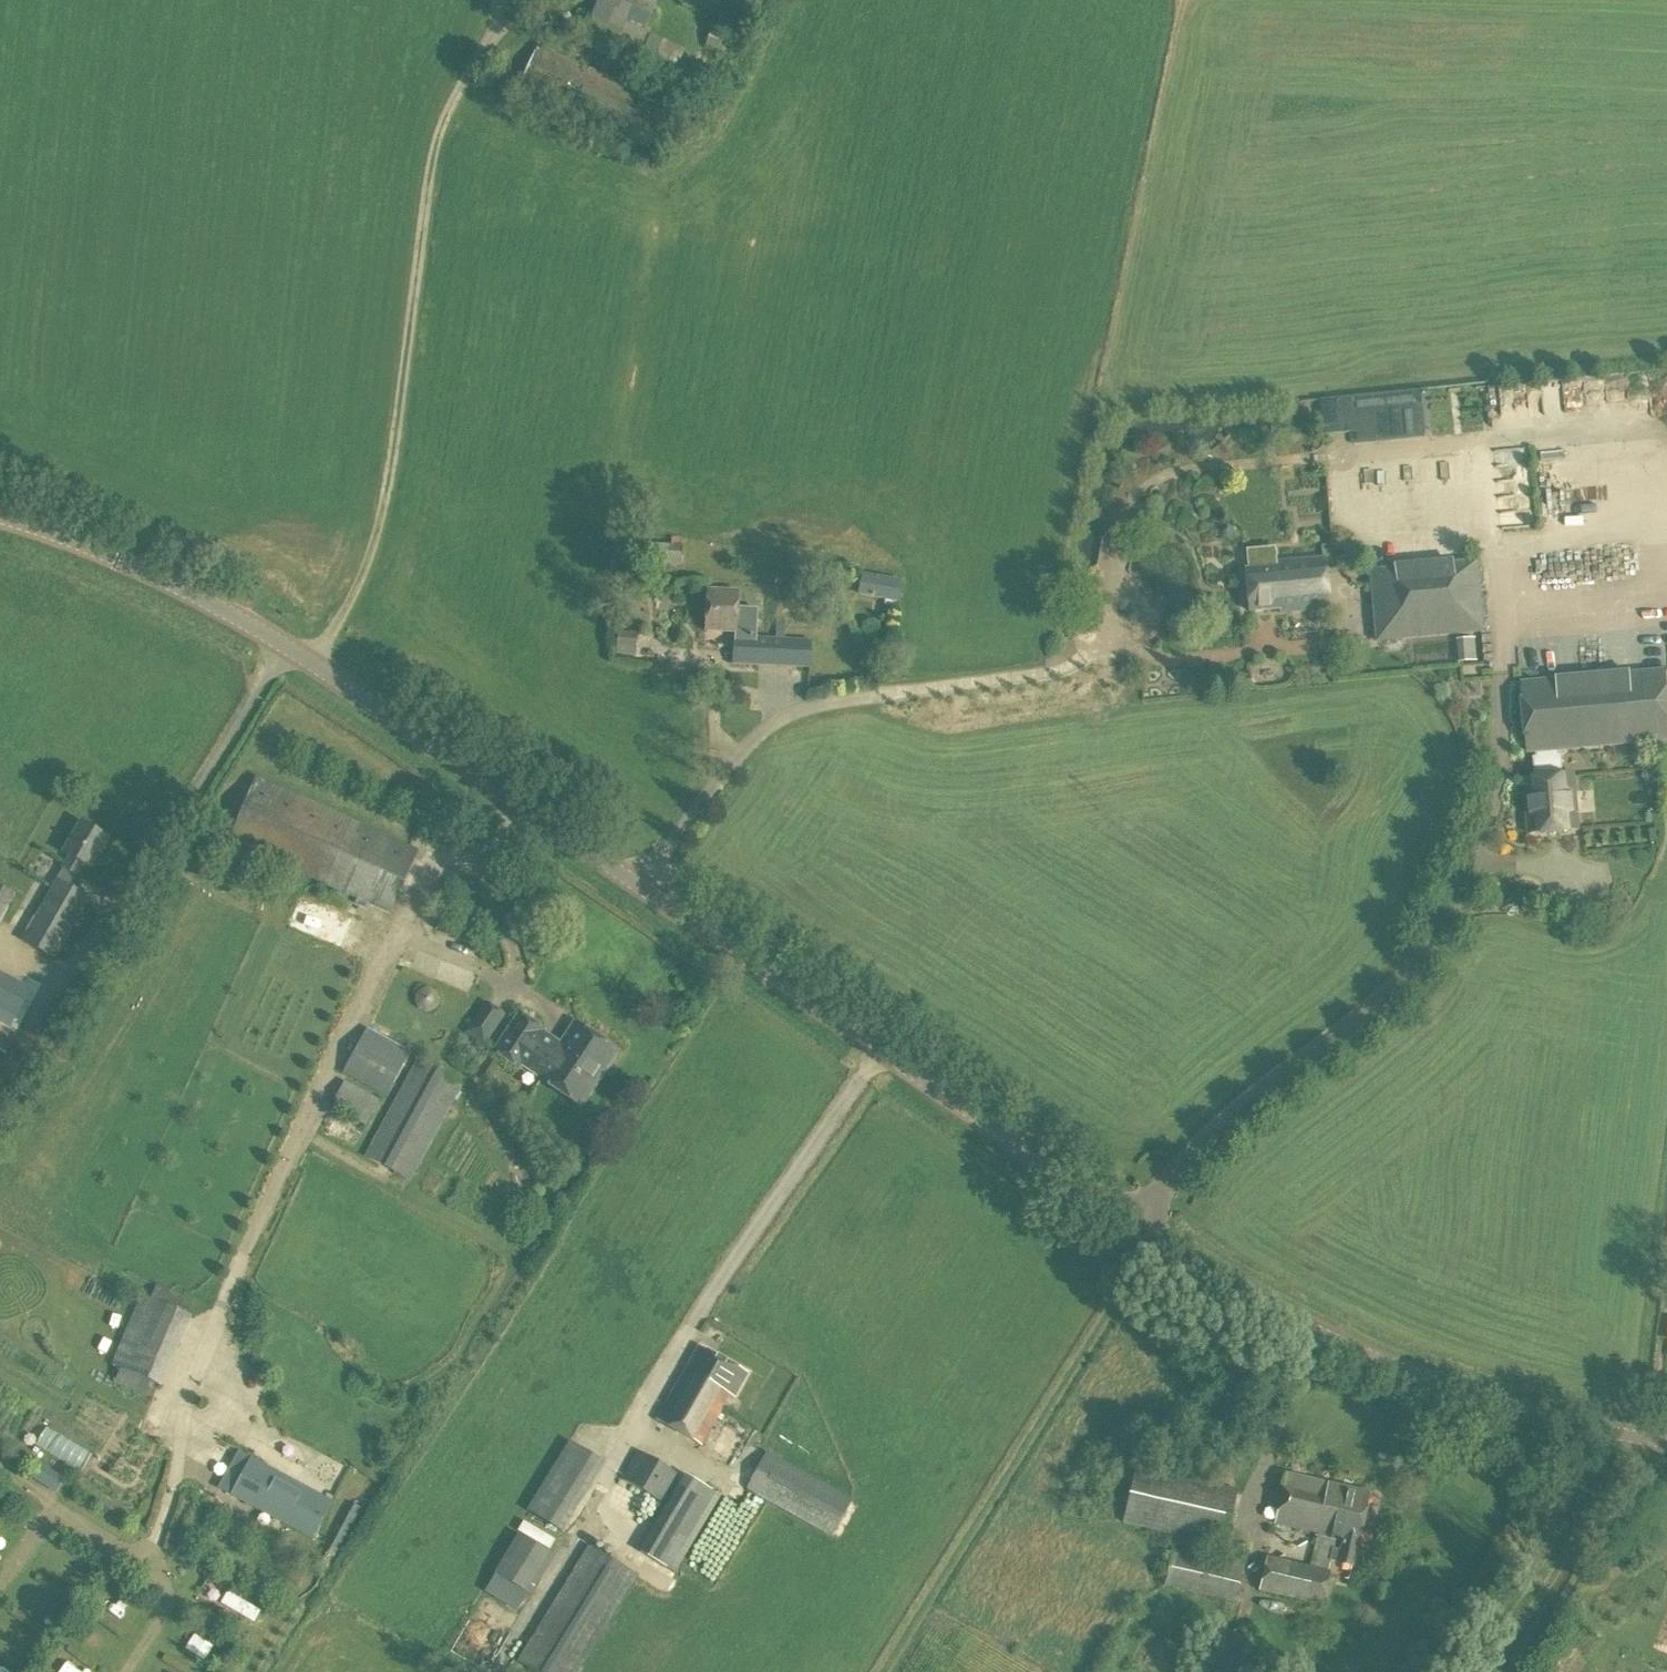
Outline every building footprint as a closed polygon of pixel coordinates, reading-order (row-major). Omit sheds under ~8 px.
[(682,50),(642,32),(656,1),(654,0),(598,0),(579,42),(668,82),(682,50)] [(743,0),(678,0),(733,23),(743,0)] [(728,55),(735,38),(711,29),(705,46),(728,55)] [(647,155),(670,106),(537,46),(515,95),(647,155)] [(1592,396),(1609,391),(1605,377),(1588,382),(1592,396)] [(680,564),(681,538),(670,537),(670,545),(644,544),(643,563),(680,564)] [(1281,613),(1329,608),(1324,558),(1276,562),(1276,567),(1245,570),(1249,612),(1280,609),(1281,613)] [(1377,640),(1482,631),(1475,561),(1370,571),(1377,640)] [(897,602),(901,580),(861,572),(857,594),(897,602)] [(809,666),(810,641),(785,639),(756,638),(758,610),(736,608),(737,592),(707,590),(705,630),(734,632),(733,662),(809,666)] [(1476,660),(1474,637),(1455,639),(1457,661),(1476,660)] [(1559,750),(1666,740),(1666,681),(1666,670),(1522,683),(1528,752),(1536,752),(1536,757),(1533,757),(1534,773),(1538,773),(1538,776),(1523,777),(1528,835),(1580,830),(1575,773),(1560,774),(1560,771),(1563,771),(1561,754),(1559,754),(1559,750)] [(388,914),(417,850),(256,776),(227,840),(356,899),(354,903),(366,908),(368,905),(388,914)] [(89,868),(106,838),(81,824),(64,854),(70,857),(44,899),(22,939),(54,958),(89,899),(76,891),(83,879),(76,875),(82,864),(89,868)] [(15,894),(0,886),(0,921),(15,894)] [(341,948),(354,915),(301,893),(287,927),(341,948)] [(14,991),(0,983),(0,1015),(14,991)] [(484,1046),(505,1014),(485,1001),(464,1033),(484,1046)] [(561,1047),(538,1032),(540,1029),(519,1015),(495,1052),(517,1066),(521,1061),(542,1075),(540,1078),(579,1104),(614,1051),(575,1025),(561,1047)] [(386,1097),(410,1050),(366,1027),(341,1073),(386,1097)] [(410,1181),(462,1084),(416,1059),(364,1156),(410,1181)] [(365,1125),(379,1099),(343,1081),(329,1106),(365,1125)] [(193,1302),(156,1285),(149,1299),(141,1295),(138,1300),(133,1298),(131,1302),(137,1305),(115,1355),(111,1353),(109,1357),(113,1359),(112,1364),(160,1385),(192,1316),(187,1315),(193,1302)] [(733,1395),(746,1372),(698,1345),(675,1387),(665,1404),(657,1418),(701,1443),(729,1393),(733,1395)] [(561,1531),(604,1463),(569,1441),(526,1510),(561,1531)] [(659,1501),(676,1473),(636,1449),(619,1478),(659,1501)] [(831,1537),(851,1500),(766,1452),(745,1489),(831,1537)] [(311,1537),(329,1502),(252,1460),(233,1495),(311,1537)] [(1224,1546),(1237,1488),(1135,1465),(1122,1523),(1224,1546)] [(1313,1556),(1331,1560),(1353,1565),(1369,1493),(1286,1474),(1275,1523),(1318,1533),(1313,1556)] [(674,1573),(720,1496),(684,1475),(638,1551),(674,1573)] [(529,1595),(553,1556),(517,1533),(493,1573),(529,1595)] [(637,1575),(588,1545),(517,1660),(536,1671),(577,1671),(637,1575)] [(1234,1602),(1242,1567),(1171,1550),(1163,1586),(1234,1602)] [(1321,1604),(1331,1560),(1313,1556),(1310,1567),(1267,1557),(1260,1590),(1321,1604)] [(1265,1648),(1231,1636),(1232,1632),(1211,1625),(1195,1671),(1257,1671),(1265,1648)] [(176,1626),(168,1644),(197,1656),(205,1638),(176,1626)] [(86,1664),(65,1652),(54,1671),(55,1671),(81,1671),(86,1664)]
